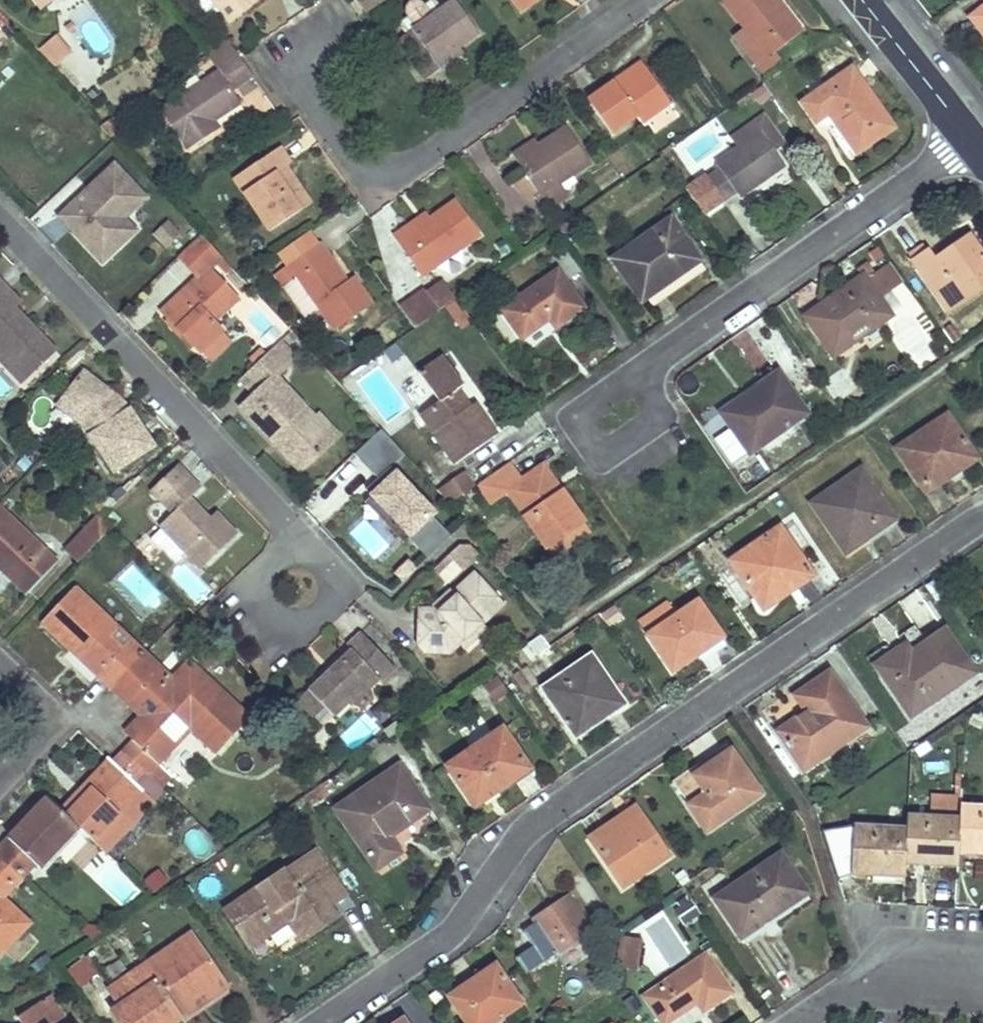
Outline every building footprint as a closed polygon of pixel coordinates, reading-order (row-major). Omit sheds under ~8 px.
[(38,2),(43,9),(55,0),(41,0),(38,2)] [(231,24),(261,0),(213,0),(231,24)] [(366,11),(383,0),(358,0),(366,11)] [(521,12),(539,0),(513,0),(521,12)] [(778,0),(724,0),(751,35),(742,43),(759,66),(803,32),(778,0)] [(461,48),(481,35),(458,1),(399,40),(426,81),(441,71),(440,70),(437,65),(461,48)] [(982,24),(982,8),(971,17),(979,28),(980,27),(982,24)] [(51,61),(66,48),(57,37),(42,50),(51,61)] [(250,69),(241,56),(230,41),(215,50),(235,79),(250,69)] [(71,53),(66,48),(51,61),(52,62),(55,65),(56,66),(71,53)] [(441,71),(465,55),(465,54),(461,49),(461,48),(437,65),(440,70),(441,71)] [(235,79),(215,50),(212,52),(209,54),(219,70),(229,84),(230,83),(234,80),(235,79)] [(621,87),(648,69),(643,62),(642,61),(614,81),(619,88),(621,87)] [(893,128),(854,68),(803,102),(817,122),(831,113),(857,153),(893,128)] [(672,102),(648,69),(621,87),(619,88),(614,81),(589,99),(613,133),(638,115),(644,123),(646,121),(671,103),(672,102)] [(241,102),(229,84),(219,70),(160,110),(181,141),(185,138),(191,147),(215,132),(214,131),(208,122),(209,121),(214,119),(215,118),(241,102)] [(787,142),(767,114),(767,115),(736,136),(737,137),(742,145),(763,131),(775,149),(787,142)] [(127,130),(118,115),(101,126),(113,138),(127,130)] [(220,127),(215,118),(214,119),(209,121),(208,122),(214,131),(221,128),(220,127)] [(561,181),(591,162),(567,126),(539,144),(517,159),(527,175),(540,196),(536,199),(544,211),(569,194),(561,181)] [(787,166),(775,149),(763,131),(742,145),(718,162),(722,168),(737,191),(741,197),(787,166)] [(517,159),(539,144),(539,143),(536,138),(535,138),(512,152),(516,157),(517,159)] [(288,163),(291,160),(283,146),(263,159),(271,174),(277,170),(285,184),(287,187),(297,181),(298,180),(288,163)] [(312,203),(298,180),(297,181),(287,187),(285,184),(277,170),(271,174),(263,159),(235,177),(249,196),(262,216),(270,230),(312,203)] [(59,216),(101,262),(118,246),(119,222),(122,219),(145,198),(114,164),(86,191),(89,194),(84,199),(81,195),(59,216)] [(737,191),(722,168),(721,169),(709,177),(724,199),(737,191)] [(540,196),(527,175),(527,176),(518,181),(518,182),(528,198),(536,199),(540,196)] [(81,195),(84,199),(89,194),(86,191),(81,195)] [(482,236),(457,199),(432,217),(411,231),(411,230),(407,226),(394,235),(423,277),(482,236)] [(431,216),(428,212),(428,211),(407,226),(411,230),(411,231),(432,217),(431,216)] [(641,300),(699,260),(670,217),(611,258),(641,300)] [(119,222),(118,246),(134,231),(122,219),(119,222)] [(168,220),(151,234),(163,250),(180,236),(168,220)] [(982,285),(982,251),(971,233),(955,244),(936,257),(930,250),(914,260),(947,309),(982,285)] [(213,320),(236,297),(208,267),(221,254),(202,234),(178,257),(196,277),(160,311),(198,352),(221,330),(213,320)] [(342,285),(325,260),(332,255),(323,241),(274,274),(304,318),(320,308),(335,330),(373,304),(354,276),(349,280),(342,285)] [(914,260),(930,250),(930,249),(926,243),(910,254),(913,259),(914,260)] [(349,280),(332,255),(325,260),(342,285),(349,280)] [(885,293),(905,280),(892,263),(873,276),(885,293)] [(584,307),(559,270),(503,309),(521,335),(522,336),(550,317),(555,326),(584,307)] [(880,297),(868,279),(865,275),(806,314),(834,355),(893,316),(880,297)] [(885,293),(873,276),(868,279),(880,297),(885,293)] [(0,278),(0,298),(1,299),(12,310),(13,309),(21,302),(0,278)] [(417,328),(457,300),(444,281),(428,291),(427,289),(401,306),(417,328)] [(29,319),(24,323),(12,310),(1,299),(0,298),(0,360),(21,382),(57,349),(29,319)] [(508,344),(521,335),(503,309),(491,317),(508,344)] [(797,354),(771,322),(754,336),(780,368),(797,354)] [(964,337),(954,322),(946,327),(957,342),(964,337)] [(221,330),(198,352),(207,361),(230,339),(221,330)] [(316,419),(275,376),(295,356),(279,340),(240,378),(255,394),(241,408),(269,438),(275,433),(286,445),(281,451),(300,470),(329,443),(311,424),(316,419)] [(499,435),(489,419),(483,423),(471,406),(459,389),(464,384),(444,354),(418,371),(439,402),(420,415),(454,464),(499,435)] [(153,444),(130,408),(123,413),(122,413),(112,399),(117,392),(118,391),(88,366),(66,393),(82,406),(83,406),(90,399),(100,407),(87,422),(85,426),(113,470),(153,444)] [(749,452),(807,413),(779,371),(721,411),(749,452)] [(130,408),(118,391),(117,392),(112,399),(122,413),(123,413),(130,408)] [(87,422),(100,407),(90,399),(83,406),(82,406),(66,393),(66,394),(60,400),(61,401),(85,420),(87,422)] [(489,419),(477,402),(476,403),(472,406),(471,406),(483,423),(489,419)] [(919,484),(972,448),(949,414),(895,449),(919,484)] [(337,434),(319,415),(319,416),(316,419),(311,424),(329,443),(337,434)] [(377,482),(404,453),(379,430),(352,458),(377,482)] [(286,445),(275,433),(269,438),(270,439),(281,450),(281,451),(286,445)] [(924,493),(978,457),(972,448),(919,484),(924,493)] [(584,522),(545,463),(523,477),(512,460),(478,484),(491,503),(507,492),(545,549),(584,522)] [(205,571),(240,536),(218,513),(212,519),(208,523),(202,517),(206,514),(206,513),(192,498),(202,489),(189,476),(179,465),(153,491),(164,501),(175,514),(163,527),(165,530),(155,540),(178,564),(188,554),(205,571)] [(896,518),(862,467),(812,502),(844,548),(867,533),(869,536),(896,518)] [(453,503),(477,486),(466,472),(441,489),(453,503)] [(0,509),(0,568),(7,574),(13,568),(30,585),(33,588),(57,563),(0,509)] [(369,510),(346,529),(376,565),(399,546),(369,510)] [(212,519),(206,513),(206,514),(202,517),(208,523),(212,519)] [(86,554),(111,527),(98,514),(74,541),(74,542),(86,554)] [(551,557),(590,530),(584,522),(545,549),(551,557)] [(813,576),(781,526),(731,559),(758,601),(776,589),(777,590),(781,596),(813,576)] [(846,551),(869,536),(867,533),(844,548),(846,551)] [(86,554),(74,542),(74,541),(67,547),(79,560),(81,559),(85,555),(86,554)] [(33,588),(30,585),(13,568),(7,574),(27,594),(33,588)] [(483,624),(506,605),(476,572),(452,593),(456,597),(439,612),(438,612),(436,609),(433,611),(417,611),(416,647),(424,654),(451,653),(460,645),(458,642),(460,641),(481,622),(482,623),(483,624)] [(112,690),(146,653),(77,587),(42,624),(73,653),(78,649),(80,648),(87,656),(83,660),(81,661),(112,690)] [(456,597),(452,593),(449,590),(449,589),(432,604),(436,609),(438,612),(439,612),(456,597)] [(763,607),(781,596),(777,590),(776,589),(758,601),(759,602),(763,607)] [(724,636),(716,624),(699,599),(647,634),(673,671),(713,644),(724,636)] [(465,650),(489,630),(488,629),(483,624),(482,623),(481,622),(460,641),(458,642),(460,645),(465,650)] [(909,715),(973,672),(947,630),(911,653),(901,660),(895,652),(875,664),(909,715)] [(368,668),(381,655),(359,631),(345,645),(350,651),(309,691),(309,692),(333,716),(349,702),(352,705),(363,707),(370,699),(369,688),(378,679),(368,668)] [(911,653),(906,645),(895,652),(901,660),(911,653)] [(87,656),(80,648),(78,649),(73,653),(81,661),(83,660),(87,656)] [(251,718),(195,665),(177,682),(172,678),(172,677),(146,653),(112,690),(141,717),(148,723),(149,724),(133,741),(134,741),(123,752),(161,788),(174,775),(159,761),(191,727),(217,753),(251,718)] [(586,714),(618,692),(592,653),(541,686),(571,731),(590,719),(586,714)] [(394,669),(381,655),(368,668),(378,679),(380,681),(381,681),(394,669)] [(193,663),(190,659),(172,677),(172,678),(177,682),(195,665),(193,663)] [(866,727),(831,673),(797,695),(807,712),(779,732),(803,769),(866,727)] [(325,725),(333,716),(309,692),(309,691),(299,699),(325,725)] [(596,724),(626,703),(625,703),(619,693),(618,692),(586,714),(590,719),(571,731),(571,732),(575,738),(596,724)] [(133,741),(149,724),(148,723),(141,717),(126,734),(132,740),(133,741)] [(402,729),(397,721),(388,727),(387,733),(390,737),(400,730),(402,729)] [(531,767),(503,727),(447,765),(470,802),(494,786),(497,789),(497,790),(531,767)] [(760,793),(727,744),(709,756),(714,763),(677,787),(700,823),(720,810),(726,817),(760,793)] [(161,788),(123,752),(113,762),(110,760),(82,788),(83,789),(87,793),(89,794),(68,816),(79,827),(94,840),(109,825),(124,808),(141,791),(150,800),(161,788)] [(677,787),(714,763),(709,756),(672,780),(673,781),(677,787)] [(387,834),(427,809),(399,765),(336,807),(374,866),(397,851),(387,834)] [(318,800),(333,789),(327,780),(304,796),(305,798),(314,811),(316,813),(321,809),(323,808),(318,800)] [(474,806),(497,790),(497,789),(494,786),(470,802),(474,806)] [(68,816),(89,794),(87,793),(83,789),(82,788),(62,810),(63,811),(67,815),(68,816)] [(928,797),(928,813),(955,812),(955,796),(928,797)] [(79,827),(68,816),(67,815),(63,811),(62,810),(48,797),(0,848),(0,852),(24,874),(35,863),(41,867),(79,827)] [(961,803),(960,816),(958,849),(979,850),(982,850),(982,804),(961,803)] [(641,812),(637,805),(590,837),(590,838),(595,845),(642,813),(641,812)] [(136,820),(125,810),(124,808),(109,825),(120,836),(121,836),(136,820)] [(726,817),(720,810),(700,823),(701,824),(705,831),(706,830),(726,817)] [(669,855),(642,813),(595,845),(622,887),(669,855)] [(958,849),(960,816),(908,813),(907,826),(905,857),(928,858),(958,860),(958,856),(958,855),(958,854),(958,849)] [(905,857),(907,826),(854,822),(850,867),(871,868),(904,870),(904,864),(904,863),(905,858),(905,857)] [(331,905),(319,887),(336,876),(316,847),(269,878),(294,916),(298,914),(310,932),(310,933),(338,915),(331,905)] [(0,852),(0,874),(12,886),(24,874),(0,852)] [(770,909),(802,887),(780,854),(715,898),(744,941),(763,928),(760,923),(753,912),(763,905),(765,907),(767,911),(770,909)] [(957,866),(958,860),(928,858),(905,857),(905,858),(904,863),(904,864),(957,867),(957,866)] [(121,866),(103,878),(121,908),(139,897),(121,866)] [(903,876),(904,870),(871,868),(850,867),(850,872),(850,873),(903,876)] [(0,874),(0,895),(2,897),(4,896),(12,886),(0,874)] [(331,905),(346,895),(347,894),(336,876),(319,887),(331,905)] [(294,916),(269,878),(223,909),(245,942),(263,930),(264,929),(267,934),(268,935),(289,920),(294,916)] [(799,897),(806,892),(804,889),(802,887),(770,909),(767,911),(765,907),(763,905),(753,912),(760,923),(770,916),(772,915),(774,914),(799,897)] [(2,897),(0,895),(0,953),(28,922),(2,897)] [(591,930),(569,895),(534,918),(536,921),(522,930),(543,962),(591,930)] [(690,899),(671,909),(681,927),(700,917),(690,899)] [(310,932),(298,914),(294,916),(307,935),(310,933),(310,932)] [(307,935),(294,916),(289,920),(301,939),(302,940),(307,936),(307,935)] [(248,948),(268,935),(267,934),(264,929),(263,930),(245,942),(245,943),(248,948)] [(228,986),(193,932),(145,963),(178,1011),(180,1010),(203,994),(204,996),(205,998),(206,1000),(228,986)] [(642,946),(643,938),(624,934),(622,943),(642,946)] [(637,969),(642,946),(622,943),(618,965),(637,969)] [(706,955),(644,995),(662,1022),(690,1005),(688,1002),(695,997),(697,1000),(703,1009),(730,991),(706,955)] [(145,963),(108,987),(119,1005),(111,1011),(119,1022),(161,1022),(178,1011),(145,963)] [(495,963),(448,994),(467,1022),(493,1022),(521,1004),(495,963)] [(118,975),(110,964),(101,971),(108,982),(118,975)] [(101,986),(93,976),(84,982),(92,993),(101,986)] [(182,1017),(206,1000),(205,998),(204,996),(203,994),(180,1010),(178,1011),(179,1012),(181,1016),(182,1017)] [(39,1002),(17,1016),(21,1022),(52,1022),(39,1002)] [(179,1012),(178,1011),(161,1022),(172,1022),(182,1017),(181,1016),(179,1012)]
